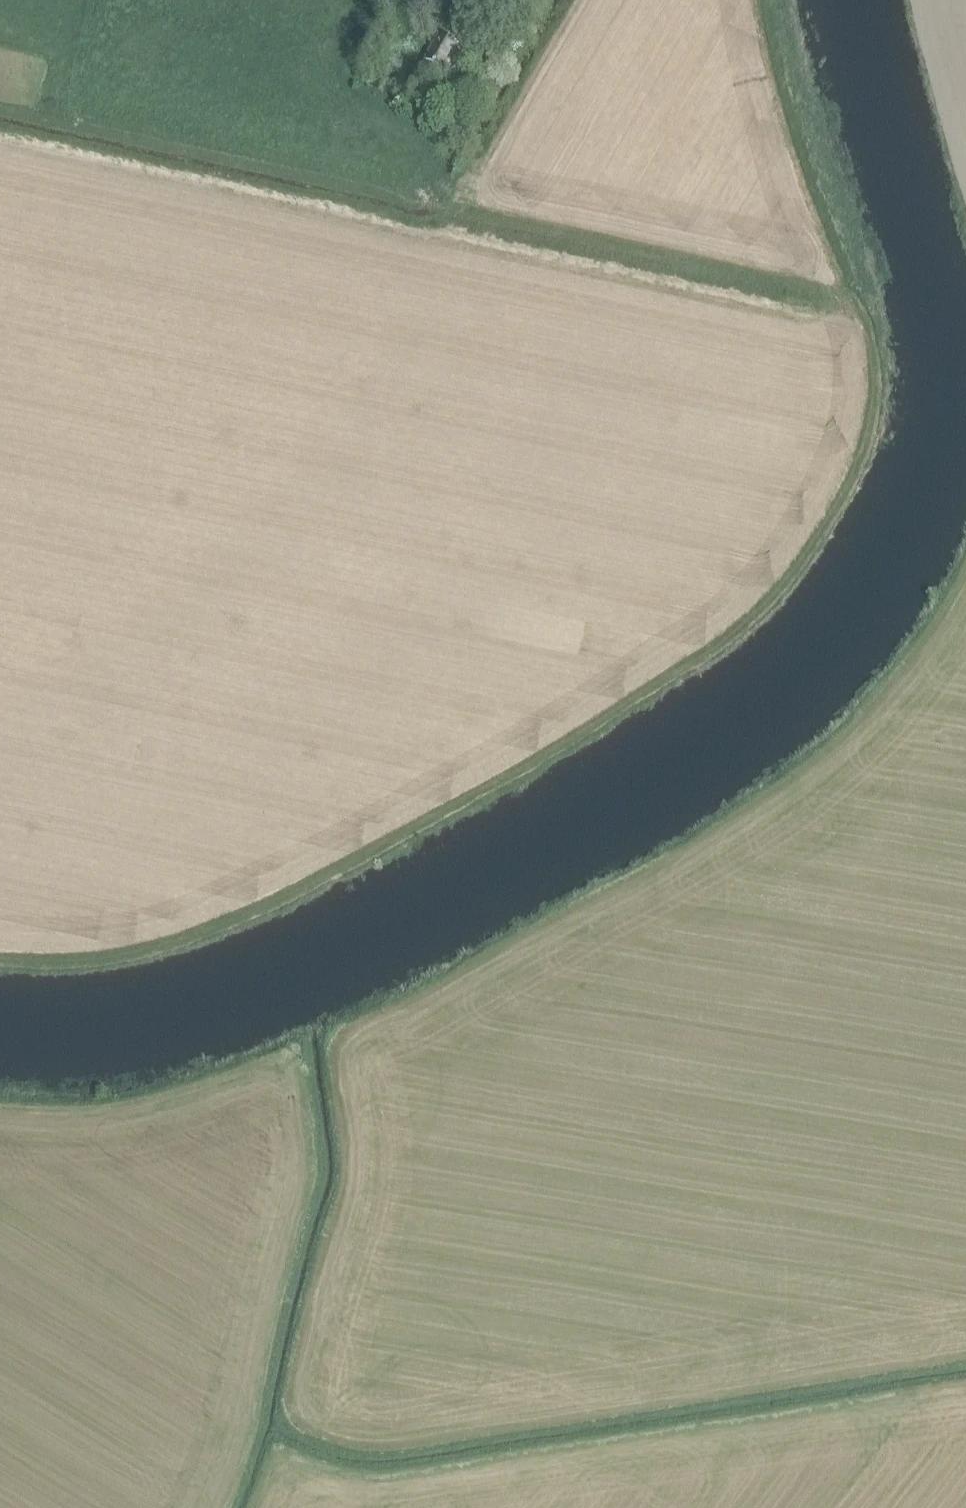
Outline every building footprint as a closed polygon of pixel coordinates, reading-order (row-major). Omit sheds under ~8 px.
[(453,77),(465,56),(454,50),(456,46),(438,36),(419,71),(438,82),(443,72),(453,77)]
